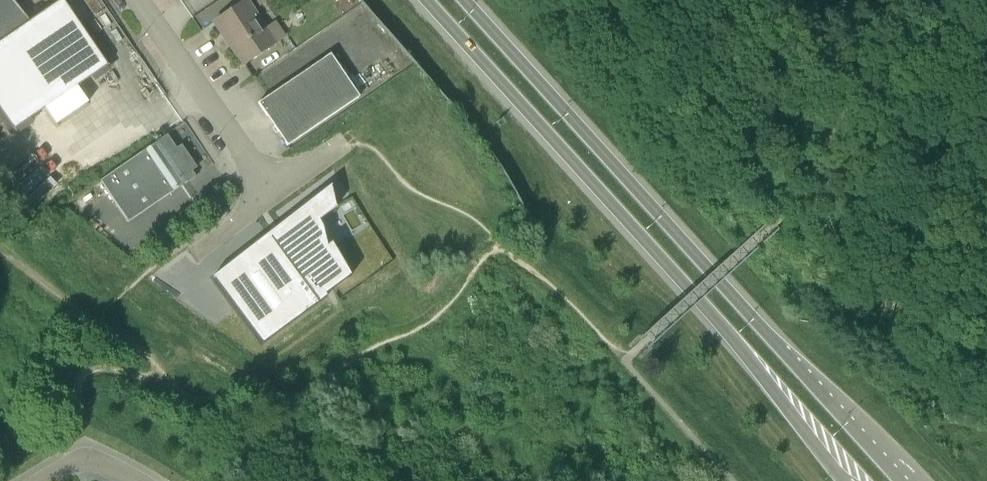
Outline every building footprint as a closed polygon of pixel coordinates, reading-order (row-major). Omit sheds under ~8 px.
[(45,109),(55,124),(88,101),(78,87),(108,66),(63,0),(61,0),(15,32),(0,42),(0,109),(14,130),(45,109)] [(243,65),(276,43),(247,0),(214,22),(222,35),(231,48),(243,65)] [(15,32),(0,14),(0,42),(15,32)] [(288,145),(359,97),(330,55),(259,103),(288,145)] [(176,149),(167,136),(100,183),(128,224),(195,177),(186,164),(191,160),(181,146),(176,149)] [(215,276),(213,277),(261,344),(326,297),(325,294),(351,276),(332,242),(327,245),(323,226),(319,220),(312,210),(287,229),(288,232),(273,243),(270,238),(216,278),(215,276)]
